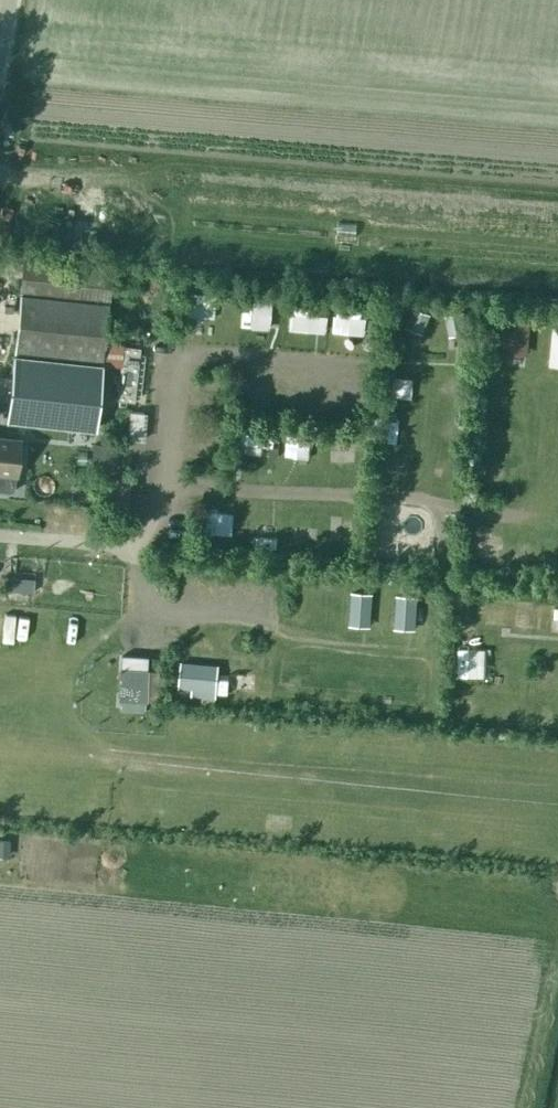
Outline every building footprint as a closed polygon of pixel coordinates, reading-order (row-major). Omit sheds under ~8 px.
[(20,293),(13,351),(101,360),(107,303),(32,295),(32,293),(108,301),(111,269),(23,260),(20,291),(25,292),(25,294),(20,293)] [(245,328),(272,329),(273,300),(246,299),(245,328)] [(292,332),(327,333),(328,313),(292,312),(292,332)] [(334,314),(334,334),(366,334),(366,314),(334,314)] [(547,366),(557,368),(557,326),(553,325),(547,366)] [(140,347),(121,345),(115,398),(133,400),(140,347)] [(12,362),(6,419),(94,428),(101,364),(13,354),(12,362)] [(13,491),(15,472),(18,440),(0,438),(0,490),(13,491)] [(33,579),(3,576),(2,589),(32,591),(33,579)] [(371,626),(372,592),(351,591),(349,625),(371,626)] [(416,629),(417,596),(395,595),(394,628),(416,629)] [(148,713),(149,659),(121,659),(120,712),(148,713)] [(179,661),(178,693),(217,694),(218,662),(179,661)] [(226,673),(225,700),(253,701),(254,674),(226,673)]
